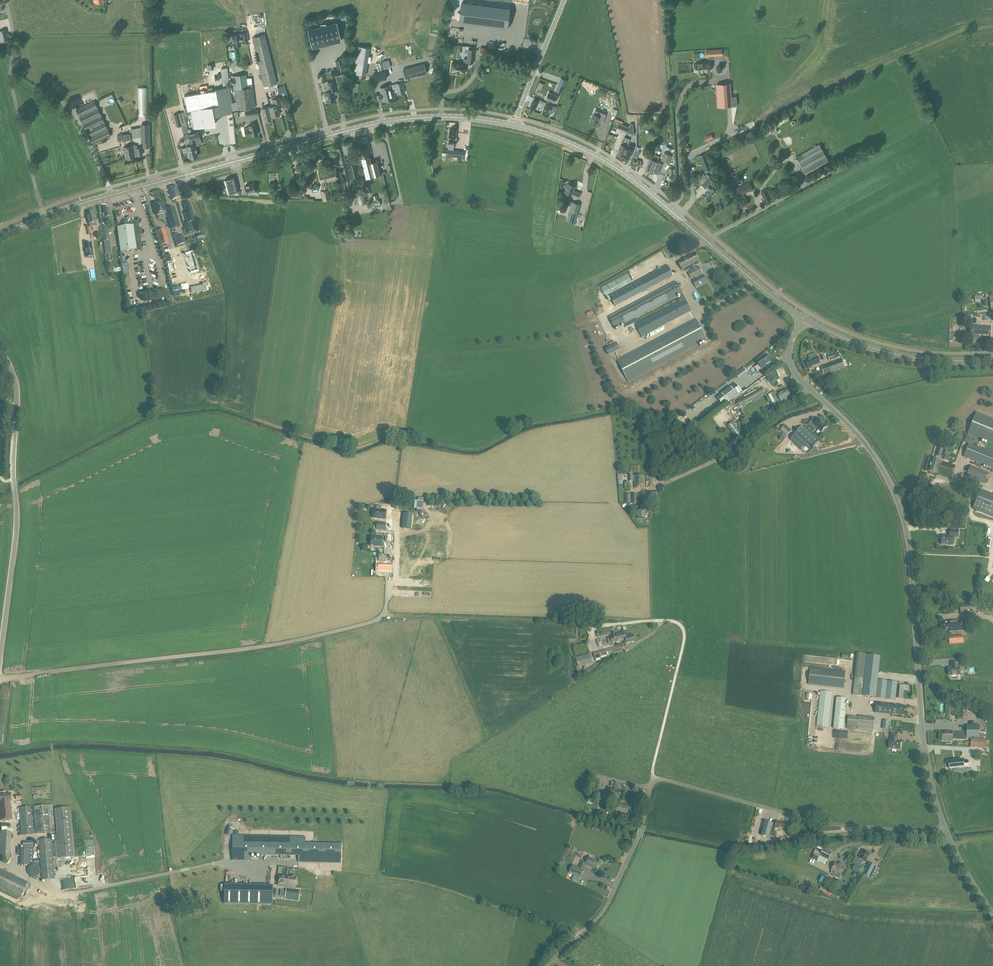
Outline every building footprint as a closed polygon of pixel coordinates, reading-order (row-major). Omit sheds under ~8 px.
[(507,13),(459,5),(456,23),(505,30),(507,13)] [(336,22),(308,29),(313,48),(341,41),(336,22)] [(9,39),(7,29),(0,31),(0,37),(1,41),(9,39)] [(240,37),(239,34),(232,35),(234,46),(241,45),(241,42),(243,42),(243,43),(248,42),(246,33),(241,34),(242,37),(240,37)] [(264,86),(277,83),(265,34),(252,37),(264,86)] [(463,42),(473,44),(475,35),(471,35),(471,37),(464,35),(463,42)] [(366,75),(370,48),(358,46),(354,73),(366,75)] [(483,54),(483,55),(484,55),(492,56),(493,49),(484,48),(483,54)] [(452,62),(451,71),(455,71),(458,72),(465,72),(465,70),(466,70),(467,64),(466,64),(467,62),(469,62),(469,63),(470,63),(470,62),(473,63),(475,50),(469,49),(467,59),(464,58),(463,63),(452,62)] [(346,73),(342,58),(335,60),(337,68),(339,75),(346,73)] [(709,62),(695,63),(695,65),(694,65),(694,70),(695,70),(696,72),(710,71),(709,62)] [(406,79),(427,74),(424,64),(403,69),(406,79)] [(539,74),(552,79),(553,75),(541,70),(539,74)] [(375,81),(386,78),(384,71),(373,73),(375,81)] [(233,76),(237,109),(256,107),(252,83),(248,84),(246,74),(233,76)] [(562,92),(567,80),(561,78),(556,90),(562,92)] [(327,102),(335,100),(333,91),(336,90),(334,81),(328,83),(327,81),(322,83),(324,90),(326,90),(326,92),(325,92),(327,102)] [(393,88),(391,88),(390,85),(380,87),(384,102),(394,99),(392,90),(396,89),(398,95),(405,93),(402,82),(392,85),(393,88)] [(732,106),(731,89),(730,83),(717,84),(717,90),(718,107),(732,106)] [(223,113),(231,112),(230,105),(229,105),(228,85),(222,85),(223,113)] [(278,94),(286,92),(284,85),(277,87),(278,94)] [(217,89),(185,96),(188,114),(191,113),(192,118),(202,116),(201,112),(220,108),(217,89)] [(555,102),(557,96),(549,93),(546,99),(549,100),(547,103),(542,113),(549,116),(552,110),(555,112),(557,108),(557,107),(551,105),(552,101),(555,102)] [(270,107),(272,116),(280,114),(278,106),(282,105),(280,97),(272,100),(273,106),(270,107)] [(93,144),(111,136),(94,101),(76,109),(93,144)] [(271,116),(272,116),(270,107),(262,109),(265,122),(272,120),(271,116)] [(602,124),(606,114),(600,111),(599,115),(594,113),(590,122),(597,125),(598,122),(602,124)] [(177,126),(182,125),(179,113),(174,115),(177,126)] [(780,125),(783,123),(782,122),(789,119),(787,115),(777,120),(780,125)] [(619,124),(617,128),(620,129),(628,132),(630,126),(623,124),(620,123),(620,124),(619,124)] [(149,124),(142,124),(142,141),(144,141),(144,147),(150,147),(149,124)] [(246,136),(252,134),(252,136),(258,134),(256,127),(255,124),(249,126),(249,127),(244,128),(245,131),(246,136)] [(457,140),(455,139),(457,129),(450,129),(449,137),(449,143),(456,144),(457,140)] [(198,155),(194,140),(200,138),(198,130),(189,133),(191,141),(189,141),(190,143),(194,157),(198,155)] [(190,158),(194,157),(190,143),(189,141),(191,141),(189,133),(183,134),(186,144),(185,146),(182,147),(184,152),(184,153),(185,153),(185,154),(186,154),(187,154),(188,154),(189,158),(190,157),(190,158)] [(630,158),(634,146),(622,142),(618,153),(623,156),(623,155),(624,155),(625,156),(624,156),(628,158),(629,157),(630,158)] [(135,155),(133,149),(132,145),(124,147),(126,159),(135,157),(135,155)] [(807,176),(830,163),(820,145),(797,157),(807,176)] [(368,156),(368,154),(369,153),(367,146),(359,148),(362,158),(361,158),(366,178),(380,174),(377,161),(371,162),(369,156),(368,156)] [(135,155),(138,155),(142,154),(141,147),(136,148),(137,148),(133,149),(135,155)] [(654,160),(656,154),(648,151),(646,157),(650,158),(646,169),(649,171),(654,160)] [(669,163),(672,156),(664,152),(661,160),(669,163)] [(659,173),(663,163),(658,161),(660,156),(656,154),(654,160),(649,171),(654,172),(654,171),(659,173)] [(712,168),(706,154),(700,156),(706,171),(712,168)] [(350,179),(360,176),(356,160),(346,162),(350,179)] [(325,174),(327,182),(338,180),(335,168),(327,169),(328,173),(326,173),(326,174),(325,174)] [(325,174),(326,174),(326,173),(328,173),(327,169),(319,171),(323,190),(320,191),(322,201),(331,199),(328,189),(327,189),(326,185),(326,183),(327,182),(325,174)] [(231,192),(238,190),(235,177),(224,180),(227,191),(231,192)] [(715,184),(712,187),(710,185),(714,181),(709,177),(703,184),(707,188),(708,188),(709,189),(704,195),(709,199),(716,191),(715,189),(717,186),(715,184)] [(731,186),(743,182),(740,177),(728,182),(731,186)] [(247,193),(256,191),(254,183),(245,186),(247,193)] [(574,191),(576,186),(569,183),(565,192),(573,196),(573,197),(578,199),(580,193),(574,191)] [(743,196),(744,195),(743,193),(753,189),(750,183),(736,189),(738,195),(739,195),(740,197),(741,198),(741,200),(737,202),(739,208),(748,204),(745,198),(744,197),(744,196),(743,196)] [(180,198),(181,198),(178,187),(169,189),(172,201),(176,200),(177,202),(181,201),(180,198)] [(760,193),(765,202),(772,198),(767,189),(760,193)] [(379,206),(378,204),(380,204),(379,200),(378,201),(376,195),(373,195),(374,199),(372,200),(372,202),(370,202),(371,205),(376,204),(377,206),(379,206)] [(576,223),(581,204),(572,202),(567,220),(576,223)] [(157,217),(166,214),(162,203),(154,205),(157,217)] [(184,225),(187,234),(197,231),(193,222),(195,221),(190,203),(184,205),(187,214),(185,214),(188,223),(184,225)] [(171,229),(180,227),(174,208),(166,210),(165,210),(171,229)] [(106,223),(109,222),(108,217),(111,217),(110,212),(111,212),(110,209),(103,210),(104,214),(103,214),(104,217),(100,218),(102,224),(106,223)] [(93,226),(92,224),(96,222),(94,213),(86,215),(90,227),(93,226)] [(142,229),(139,229),(138,222),(127,223),(128,227),(118,228),(121,253),(136,251),(136,252),(142,251),(140,236),(143,236),(142,229)] [(101,227),(104,242),(110,241),(108,226),(101,227)] [(162,245),(169,243),(165,230),(158,232),(162,245)] [(185,244),(183,236),(175,239),(177,246),(185,244)] [(90,243),(90,242),(84,243),(86,258),(92,258),(92,257),(94,256),(92,243),(90,243)] [(193,248),(184,250),(189,268),(198,266),(193,248)] [(700,264),(699,262),(700,261),(696,254),(678,262),(682,270),(685,269),(686,271),(689,270),(690,271),(694,269),(692,265),(695,264),(696,266),(700,264)] [(714,257),(706,261),(709,267),(716,263),(714,257)] [(142,266),(123,268),(123,275),(143,273),(142,266)] [(647,291),(673,277),(668,266),(641,280),(647,291)] [(703,274),(699,266),(694,269),(690,271),(693,279),(703,274)] [(696,289),(707,283),(703,275),(692,280),(696,289)] [(627,303),(617,278),(612,280),(621,306),(627,303)] [(676,282),(609,317),(615,329),(680,295),(682,300),(685,299),(676,282)] [(629,283),(624,285),(628,297),(632,295),(629,283)] [(610,311),(616,308),(606,284),(600,286),(610,311)] [(981,301),(981,293),(975,293),(975,297),(973,297),(973,301),(981,301)] [(692,311),(685,299),(682,300),(635,325),(642,337),(692,311)] [(135,306),(126,308),(127,314),(136,312),(135,306)] [(629,382),(707,341),(696,320),(618,362),(629,382)] [(990,340),(991,327),(970,326),(970,339),(977,339),(990,340)] [(620,335),(588,350),(590,355),(602,349),(606,357),(618,351),(615,344),(611,346),(610,344),(621,339),(620,335)] [(810,360),(805,362),(808,368),(809,368),(809,369),(810,369),(812,369),(812,368),(812,367),(815,365),(820,363),(816,353),(809,356),(810,360)] [(830,361),(840,357),(839,353),(828,357),(830,361)] [(761,369),(765,366),(764,366),(771,361),(766,355),(756,362),(761,369)] [(842,360),(842,359),(821,367),(824,375),(847,366),(844,359),(842,360)] [(773,386),(777,383),(775,381),(779,379),(774,371),(765,376),(770,384),(771,383),(773,386)] [(725,405),(744,390),(738,382),(720,397),(725,405)] [(736,402),(740,408),(765,394),(762,388),(736,402)] [(771,394),(776,405),(790,397),(790,396),(790,394),(789,394),(787,390),(777,395),(775,391),(771,394)] [(965,443),(968,444),(972,446),(973,443),(977,445),(976,447),(978,448),(981,441),(992,446),(992,420),(977,413),(965,443)] [(819,419),(813,425),(821,433),(827,427),(819,419)] [(727,427),(736,439),(742,434),(733,422),(727,427)] [(786,425),(781,430),(787,436),(792,431),(786,425)] [(803,426),(797,433),(813,448),(819,442),(803,426)] [(796,433),(790,440),(801,450),(807,444),(796,433)] [(963,458),(992,470),(992,454),(978,448),(976,447),(977,445),(973,443),(972,446),(968,444),(963,458)] [(938,447),(936,457),(941,459),(944,449),(938,447)] [(933,459),(928,472),(951,479),(956,466),(933,459)] [(970,466),(966,477),(985,484),(989,473),(970,466)] [(632,476),(629,476),(629,481),(634,481),(635,488),(644,488),(644,476),(633,477),(632,476)] [(975,510),(992,517),(992,494),(982,490),(975,510)] [(658,492),(648,492),(648,501),(654,501),(654,498),(658,498),(658,492)] [(639,494),(625,494),(625,503),(639,503),(639,494)] [(378,507),(377,519),(386,520),(386,514),(389,515),(390,509),(387,508),(387,507),(378,507)] [(403,513),(402,528),(411,529),(412,514),(403,513)] [(377,522),(376,529),(385,530),(386,523),(377,522)] [(942,535),(942,545),(950,545),(950,546),(954,546),(954,538),(959,538),(960,531),(950,530),(950,535),(942,535)] [(371,537),(371,546),(375,546),(382,546),(382,536),(378,536),(377,537),(371,537)] [(386,572),(386,559),(378,559),(378,572),(386,572)] [(390,563),(390,574),(406,575),(406,563),(390,563)] [(976,603),(960,604),(961,613),(976,612),(976,603)] [(948,622),(940,623),(940,631),(949,631),(962,630),(961,620),(948,621),(948,622)] [(624,633),(611,636),(612,643),(626,640),(627,643),(634,641),(633,635),(629,636),(629,635),(625,636),(624,633)] [(962,635),(949,636),(949,644),(963,643),(962,635)] [(624,645),(594,653),(595,659),(625,651),(624,645)] [(591,654),(576,658),(578,667),(593,663),(591,654)] [(606,658),(585,671),(588,675),(608,662),(606,658)] [(951,670),(948,671),(949,676),(960,675),(960,668),(958,668),(958,663),(951,663),(951,670)] [(811,668),(809,684),(844,688),(846,672),(811,668)] [(854,686),(853,695),(896,700),(896,698),(896,696),(897,689),(897,686),(897,682),(877,680),(865,679),(856,678),(855,678),(854,686)] [(820,691),(817,726),(828,728),(832,692),(820,691)] [(837,698),(834,728),(844,729),(847,699),(837,698)] [(876,702),(875,713),(893,715),(893,714),(904,715),(905,706),(894,705),(894,704),(876,702)] [(848,716),(847,726),(873,729),(874,718),(859,716),(858,717),(848,716)] [(979,738),(979,726),(966,726),(966,733),(958,733),(952,733),(952,732),(942,731),(942,741),(952,741),(952,739),(966,739),(966,738),(979,738)] [(890,741),(889,749),(900,750),(901,742),(897,741),(898,735),(891,735),(891,741),(890,741)] [(971,739),(970,746),(985,748),(986,740),(971,739)] [(958,753),(958,745),(946,746),(947,753),(958,753)] [(963,759),(949,761),(950,769),(969,767),(968,761),(963,761),(963,759)] [(611,788),(609,797),(612,798),(611,802),(616,803),(617,799),(619,799),(622,791),(617,790),(619,784),(614,782),(612,788),(611,788)] [(0,795),(0,814),(1,821),(13,820),(11,803),(11,802),(12,802),(12,799),(11,794),(0,795)] [(620,802),(618,806),(631,810),(632,806),(624,804),(625,803),(620,802)] [(49,805),(34,807),(34,811),(36,834),(51,833),(56,833),(53,809),(53,805),(49,805)] [(33,807),(20,808),(22,836),(35,834),(33,807)] [(58,834),(55,834),(56,842),(59,842),(59,843),(60,857),(60,858),(76,856),(72,807),(56,809),(58,834)] [(775,833),(776,828),(786,831),(787,825),(781,823),(781,822),(777,821),(777,823),(773,822),(773,824),(766,822),(762,836),(769,838),(770,837),(776,839),(777,833),(775,833)] [(302,836),(231,836),(231,861),(250,861),(250,855),(297,855),(297,861),(340,861),(340,842),(302,842),(302,836)] [(51,839),(38,840),(42,880),(55,879),(51,839)] [(60,857),(59,843),(51,844),(53,858),(60,857)] [(10,854),(11,849),(7,849),(6,854),(0,853),(0,859),(10,859),(10,854)] [(815,852),(812,857),(818,860),(817,860),(825,864),(827,860),(829,861),(833,853),(824,849),(821,853),(815,850),(814,852),(815,852)] [(855,865),(853,869),(863,875),(870,879),(873,880),(879,868),(869,863),(865,870),(859,867),(863,861),(866,862),(870,854),(863,851),(859,858),(856,857),(853,863),(855,865)] [(574,866),(570,874),(575,876),(573,881),(578,884),(580,878),(581,878),(585,870),(584,870),(586,865),(596,870),(600,862),(589,857),(587,863),(583,861),(580,868),(574,866)] [(842,875),(845,868),(846,864),(840,862),(839,865),(835,863),(831,870),(834,872),(833,875),(840,878),(841,875),(842,875)] [(235,865),(227,866),(227,883),(235,882),(235,865)] [(5,891),(21,898),(28,883),(0,869),(0,888),(5,891)] [(280,875),(278,885),(295,888),(296,877),(295,877),(295,876),(290,875),(290,876),(280,875)] [(272,905),(273,887),(225,886),(224,904),(272,905)] [(821,887),(819,891),(831,897),(833,892),(821,887)] [(287,889),(285,899),(298,901),(300,888),(295,888),(294,890),(287,889)] [(48,901),(51,893),(38,889),(36,897),(48,901)] [(71,903),(69,903),(67,908),(79,911),(80,905),(71,903)]
